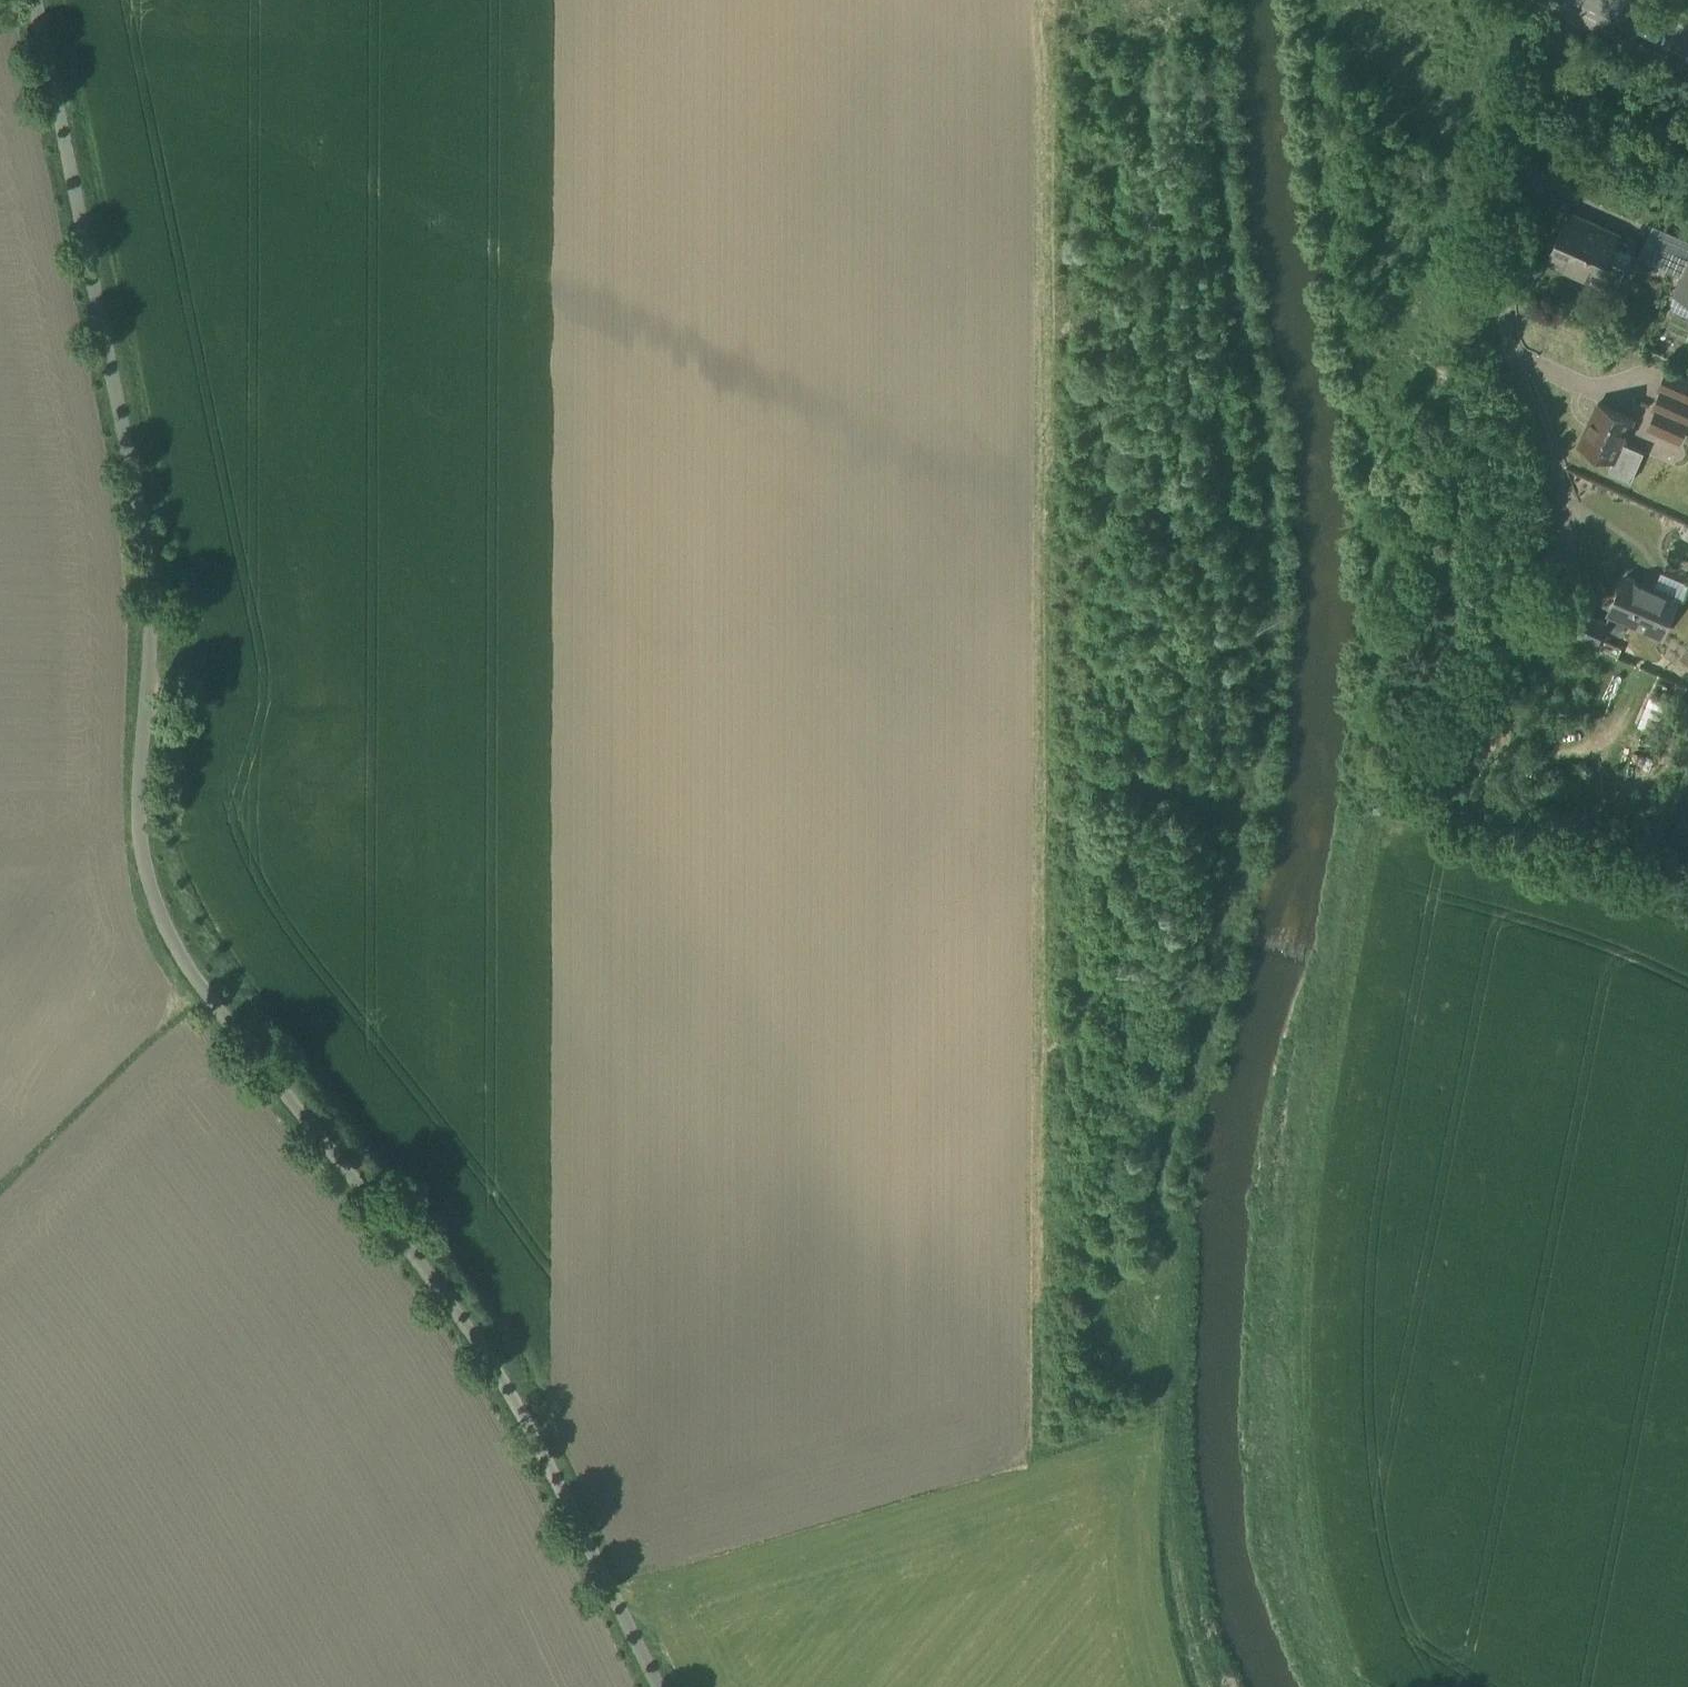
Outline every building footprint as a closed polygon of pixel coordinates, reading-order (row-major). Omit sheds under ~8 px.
[(1598,226),(1568,211),(1548,254),(1599,278),(1619,233),(1598,224),(1598,226)] [(1647,237),(1639,255),(1683,275),(1675,293),(1687,298),(1687,255),(1647,237)] [(1669,366),(1661,385),(1663,387),(1655,405),(1658,406),(1650,424),(1679,437),(1687,419),(1687,375),(1669,366)] [(1634,415),(1599,399),(1580,441),(1615,457),(1623,440),(1634,415)] [(1623,440),(1615,457),(1609,468),(1631,479),(1645,449),(1623,440)] [(1677,596),(1626,574),(1611,608),(1662,631),(1677,596)] [(1607,620),(1575,606),(1566,627),(1598,641),(1607,620)]
